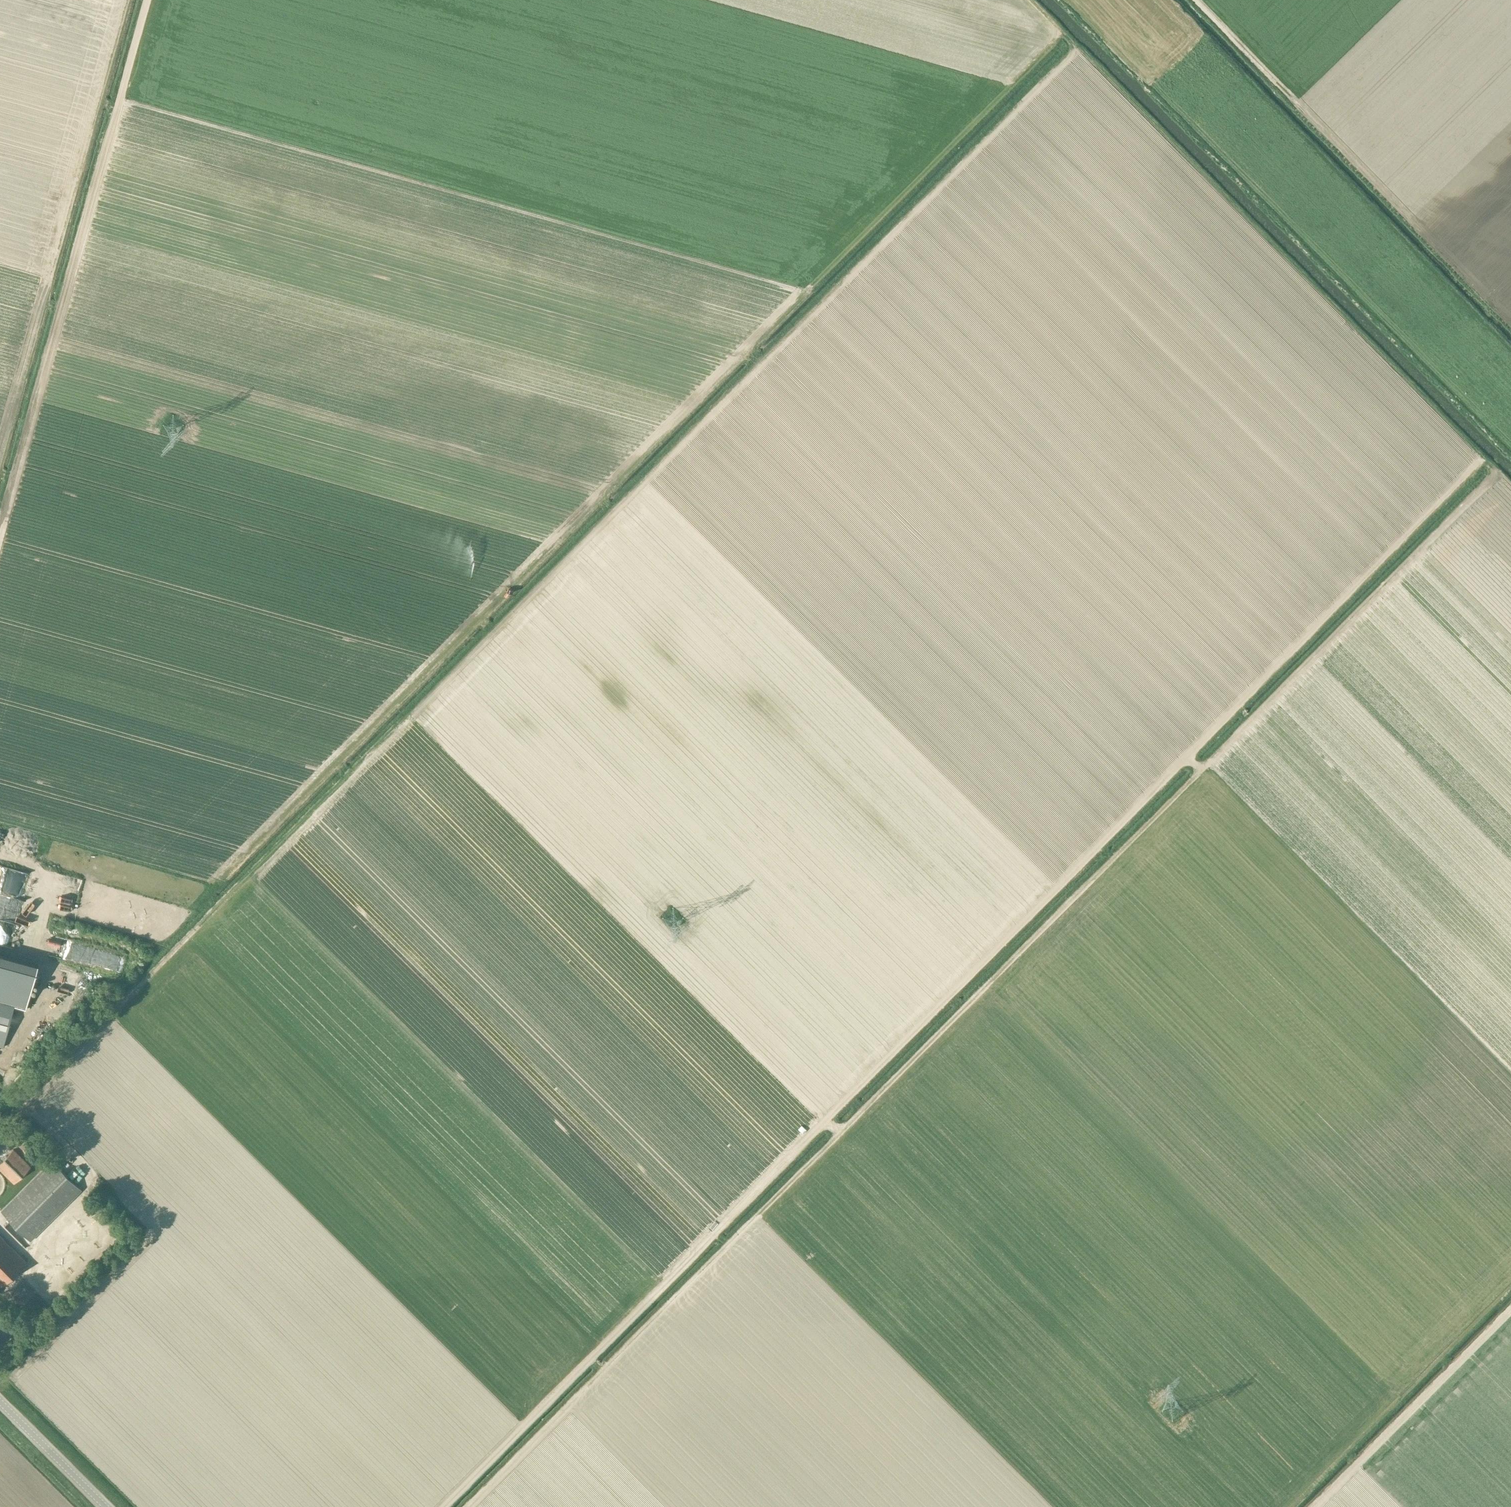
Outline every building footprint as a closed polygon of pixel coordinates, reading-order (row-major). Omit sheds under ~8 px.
[(3,1047),(16,999),(0,994),(0,1046),(3,1047)] [(30,1167),(13,1149),(0,1162),(0,1171),(13,1184),(30,1167)] [(52,1160),(0,1211),(30,1241),(81,1190),(52,1160)] [(25,1261),(0,1236),(0,1285),(25,1261)]
